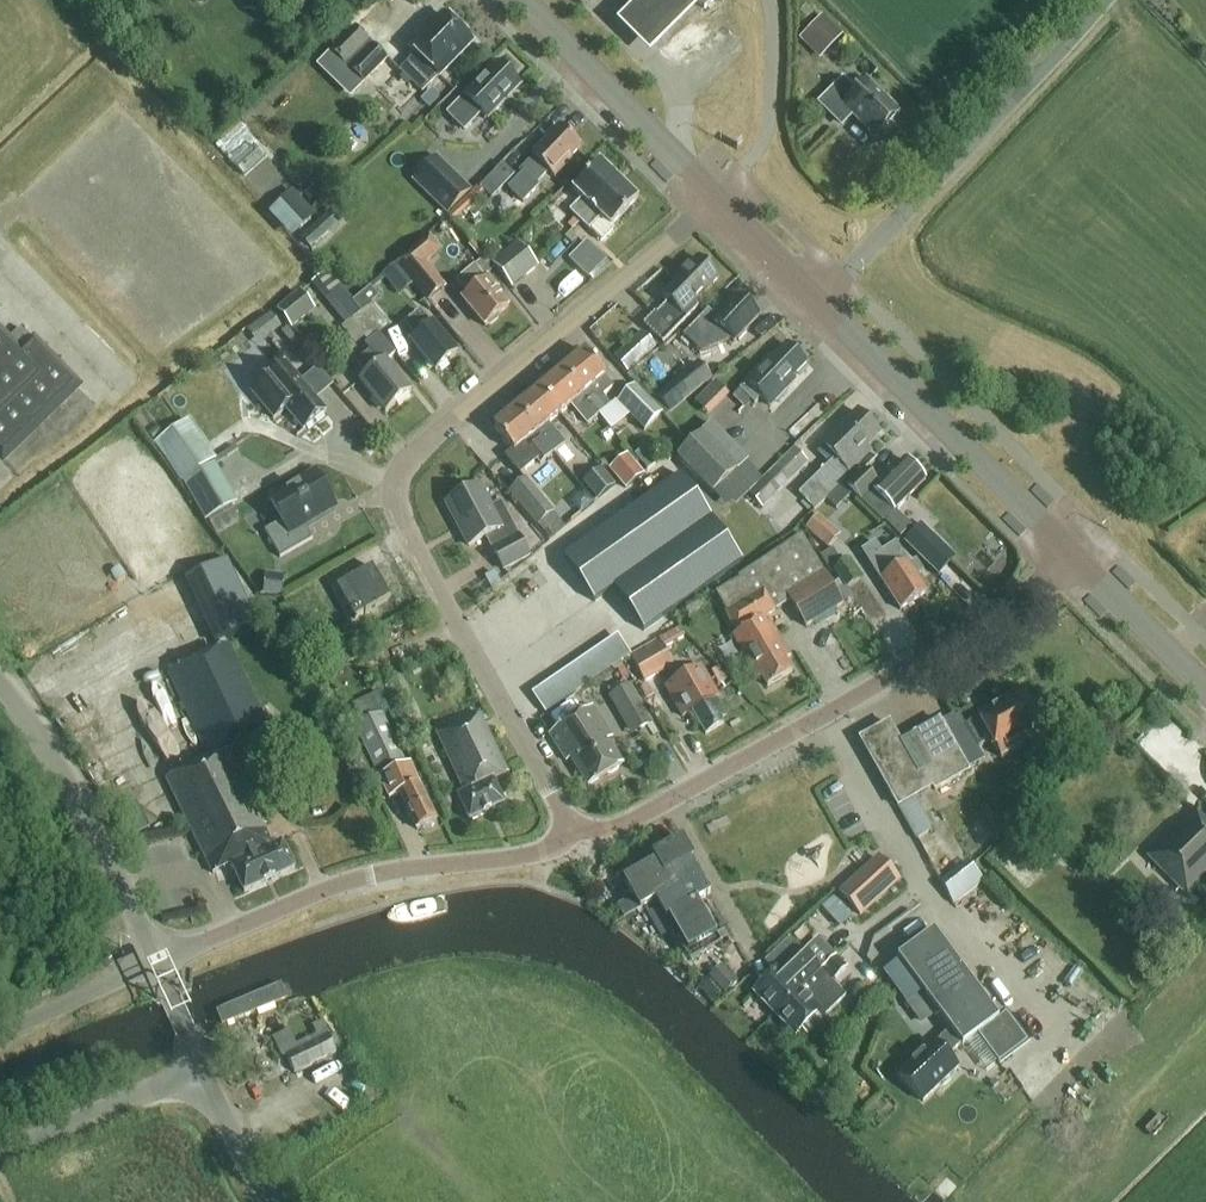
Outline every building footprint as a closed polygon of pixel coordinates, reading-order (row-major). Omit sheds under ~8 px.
[(682,0),(643,0),(618,25),(650,57),(695,13),(682,0)] [(715,0),(693,0),(704,11),(715,0)] [(438,79),(472,45),(443,16),(409,51),(415,56),(399,73),(421,95),(438,79)] [(819,61),(842,38),(821,17),(798,39),(819,61)] [(365,86),(388,60),(354,30),(330,53),(365,86)] [(519,87),(498,66),(484,80),(483,79),(464,99),(464,100),(448,117),(465,133),(480,117),(482,117),(488,122),(519,87)] [(855,95),(843,83),(821,105),(841,125),(852,115),(875,138),(898,116),(866,84),(855,95)] [(553,180),(570,163),(568,161),(580,149),(560,129),(531,158),(533,160),(519,174),(521,176),(507,191),(522,205),(537,189),(535,187),(547,174),(553,180)] [(255,143),(237,160),(249,172),(266,155),(255,143)] [(471,192),(436,157),(411,183),(446,218),(471,192)] [(580,223),(618,183),(600,165),(573,192),(583,202),(570,214),(580,223)] [(490,201),(512,177),(500,166),(478,190),(490,201)] [(618,183),(580,223),(589,232),(601,219),(610,229),(637,202),(618,183)] [(294,234),(311,219),(292,197),(275,212),(294,234)] [(314,251),(345,223),(335,212),(304,240),(314,251)] [(443,253),(429,237),(395,265),(427,304),(446,289),(427,266),(443,253)] [(512,290),(539,268),(518,243),(492,265),(512,290)] [(612,262),(591,243),(573,261),(594,281),(612,262)] [(687,320),(683,317),(718,280),(697,260),(661,297),(669,304),(656,317),(654,316),(644,327),(663,345),(687,320)] [(485,281),(475,268),(457,282),(468,295),(462,301),(484,329),(508,310),(496,294),(498,292),(488,279),(485,281)] [(353,304),(347,297),(328,275),(317,283),(368,344),(365,346),(370,353),(356,364),(367,377),(359,383),(385,415),(411,393),(386,363),(395,356),(379,336),(391,326),(373,305),(379,299),(371,289),(353,304)] [(316,312),(301,294),(279,312),(294,330),(316,312)] [(729,340),(734,344),(758,319),(737,298),(704,332),(699,328),(685,341),(695,350),(706,350),(714,342),(720,348),(729,340)] [(270,311),(247,330),(259,346),(283,327),(270,311)] [(435,373),(456,356),(421,313),(405,326),(417,340),(411,344),(435,373)] [(3,461),(77,388),(20,330),(10,340),(0,330),(0,458),(3,461)] [(652,349),(639,335),(611,361),(624,375),(652,349)] [(806,366),(786,346),(773,361),(770,358),(745,384),(747,385),(734,399),(745,410),(752,403),(754,406),(761,399),(770,408),(795,382),(792,380),(806,366)] [(563,373),(599,417),(610,408),(602,399),(613,390),(604,379),(605,378),(586,354),(563,373)] [(698,363),(654,399),(669,416),(712,380),(698,363)] [(284,365),(250,394),(273,422),(286,412),(303,432),(325,413),(284,365)] [(588,426),(599,417),(563,373),(540,392),(560,416),(577,401),(582,407),(576,412),(588,426)] [(719,380),(695,398),(708,414),(731,397),(719,380)] [(644,432),(661,415),(634,388),(617,405),(644,432)] [(542,431),(560,416),(540,392),(517,411),(553,455),(564,446),(553,432),(547,437),(542,431)] [(540,466),(553,455),(517,411),(494,430),(513,453),(505,459),(520,476),(537,462),(540,466)] [(849,473),(870,453),(866,449),(879,435),(857,414),(818,453),(830,465),(799,496),(815,511),(845,481),(843,478),(849,473)] [(182,486),(217,461),(190,421),(154,446),(182,486)] [(713,495),(747,463),(711,426),(677,458),(713,495)] [(793,449),(747,495),(762,510),(808,464),(793,449)] [(626,488),(645,471),(628,452),(609,469),(626,488)] [(895,511),(925,482),(904,462),(880,486),(865,470),(847,487),(872,512),(873,510),(900,538),(911,527),(895,511)] [(207,524),(239,506),(215,467),(184,486),(207,524)] [(582,483),(597,501),(615,486),(600,468),(582,483)] [(279,559),(312,540),(304,526),(336,507),(318,474),(270,501),(282,522),(264,533),(279,559)] [(681,477),(563,560),(591,599),(594,604),(613,590),(644,633),(742,563),(681,477)] [(550,516),(553,514),(525,481),(509,495),(536,528),(550,516)] [(491,510),(479,487),(446,505),(469,548),(489,537),(495,549),(492,551),(504,572),(530,558),(518,536),(501,504),(491,510)] [(550,516),(536,528),(547,541),(561,529),(550,516)] [(828,551),(840,536),(817,516),(804,531),(828,551)] [(842,607),(800,537),(737,580),(738,582),(715,594),(727,615),(726,616),(737,635),(732,638),(757,681),(761,679),(767,689),(792,674),(784,662),(790,659),(766,618),(790,604),(805,629),(842,607)] [(939,543),(922,560),(942,580),(959,563),(939,543)] [(880,555),(874,545),(862,553),(900,611),(926,593),(915,577),(918,575),(911,565),(909,567),(894,546),(880,555)] [(820,558),(830,574),(844,566),(840,559),(838,560),(832,550),(820,558)] [(846,591),(859,583),(847,565),(834,574),(846,591)] [(390,600),(372,568),(337,589),(355,620),(390,600)] [(200,627),(211,648),(249,629),(238,608),(200,627)] [(655,644),(658,649),(633,663),(645,685),(675,668),(663,648),(685,635),(681,629),(655,644)] [(531,689),(544,711),(633,656),(620,635),(531,689)] [(254,700),(228,646),(168,675),(209,759),(166,780),(213,875),(231,866),(245,893),(294,868),(282,842),(272,847),(262,826),(265,825),(228,750),(269,730),(271,733),(285,726),(269,693),(254,700)] [(705,736),(723,725),(720,721),(726,717),(716,700),(718,698),(701,668),(665,689),(683,719),(692,713),(705,736)] [(632,737),(652,726),(632,687),(611,697),(632,737)] [(940,725),(967,771),(984,761),(978,750),(991,743),(1000,760),(1023,747),(1021,743),(1040,732),(1020,696),(993,712),(992,710),(977,718),(978,720),(965,727),(958,714),(940,725)] [(622,766),(604,739),(609,736),(592,709),(549,736),(566,763),(571,760),(588,788),(622,766)] [(406,766),(382,713),(356,725),(389,799),(400,795),(417,831),(436,823),(410,764),(406,766)] [(481,718),(479,715),(436,736),(464,795),(458,798),(469,823),(504,807),(493,783),(508,776),(484,725),(488,723),(485,716),(481,718)] [(967,771),(940,725),(939,722),(900,745),(889,725),(860,741),(917,841),(933,832),(914,799),(933,789),(935,792),(968,773),(967,771)] [(1194,812),(1148,858),(1188,898),(1205,880),(1205,824),(1194,812)] [(655,902),(699,878),(680,843),(656,857),(659,863),(624,883),(633,899),(640,911),(655,902)] [(899,873),(856,902),(872,926),(915,897),(899,873)] [(696,904),(706,898),(709,896),(699,878),(655,902),(685,955),(715,938),(696,904)] [(821,910),(839,929),(852,917),(834,898),(821,910)] [(633,899),(616,908),(623,921),(640,911),(633,899)] [(998,1021),(933,932),(897,959),(950,1030),(934,1045),(933,1043),(898,1077),(923,1103),(958,1070),(947,1059),(961,1046),(962,1047),(977,1036),(999,1065),(1027,1045),(1005,1015),(998,1021)] [(799,992),(821,973),(803,954),(793,963),(791,961),(780,971),(780,970),(754,994),(775,1015),(799,992)] [(706,979),(721,995),(735,984),(720,967),(706,979)] [(799,992),(775,1015),(795,1037),(820,1013),(825,1019),(846,999),(821,973),(799,992)] [(285,1004),(278,986),(216,1011),(223,1029),(285,1004)] [(332,1037),(330,1038),(323,1022),(312,1028),(316,1036),(296,1046),(289,1031),(272,1039),(281,1059),(286,1057),(296,1076),(340,1054),(332,1037)]
